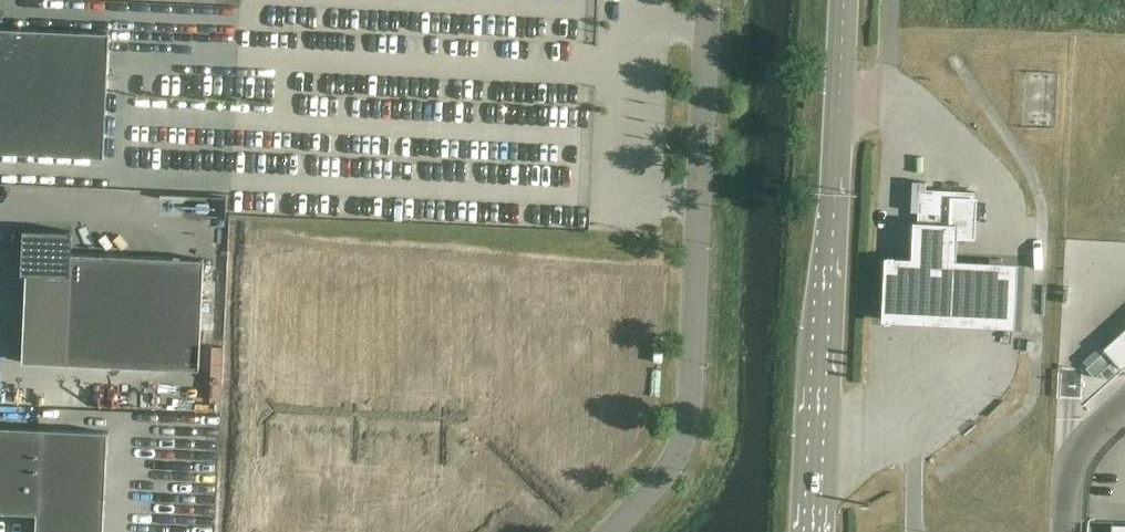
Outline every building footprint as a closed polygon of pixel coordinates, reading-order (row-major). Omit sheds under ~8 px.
[(104,157),(110,33),(0,28),(0,153),(104,157)] [(974,201),(975,192),(919,189),(918,224),(918,233),(973,236),(974,201)] [(903,258),(886,258),(884,323),(900,324),(998,329),(1021,330),(1023,265),(1000,264),(960,263),(962,226),(917,224),(915,259),(903,258)] [(200,370),(204,260),(72,254),(73,232),(24,229),(22,274),(26,274),(23,362),(200,370)] [(167,373),(167,404),(202,404),(203,374),(167,373)] [(46,388),(45,395),(60,396),(59,399),(84,402),(85,391),(46,388)] [(184,414),(185,445),(206,444),(205,413),(184,414)] [(37,514),(41,429),(0,427),(0,512),(37,514)] [(37,514),(37,531),(104,531),(108,432),(41,429),(37,514)]
